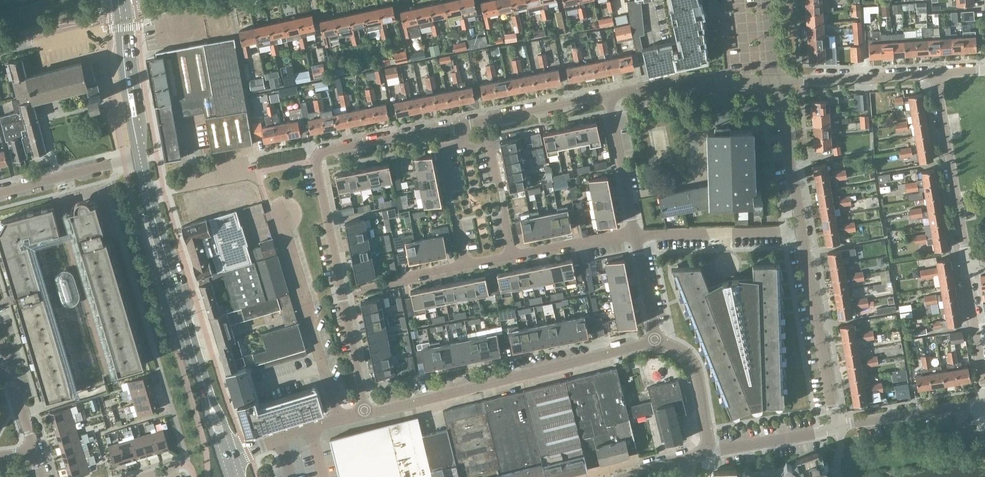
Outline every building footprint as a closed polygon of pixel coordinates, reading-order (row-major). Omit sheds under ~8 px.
[(461,12),(459,0),(449,0),(444,1),(449,25),(455,24),(453,14),(461,12)] [(461,12),(476,9),(474,0),(459,0),(461,12)] [(499,12),(496,0),(486,0),(481,1),(484,15),(487,28),(492,27),(489,14),(499,12)] [(512,9),(513,9),(511,0),(496,0),(499,12),(512,9)] [(513,9),(512,9),(513,15),(512,15),(513,20),(520,19),(519,14),(517,8),(527,5),(526,0),(511,0),(513,9)] [(541,9),(543,8),(542,2),(542,0),(526,0),(527,5),(529,14),(534,13),(534,10),(541,9)] [(553,0),(542,0),(542,2),(543,8),(541,9),(542,14),(549,12),(548,7),(547,7),(546,1),(553,0)] [(565,10),(578,7),(580,7),(578,0),(563,0),(565,10)] [(639,66),(640,66),(645,64),(641,48),(642,48),(639,35),(645,34),(642,0),(631,0),(630,0),(629,0),(627,1),(629,20),(639,66)] [(676,40),(642,48),(641,48),(645,64),(647,74),(653,73),(654,73),(655,72),(656,72),(664,70),(677,68),(676,65),(682,63),(684,63),(684,64),(685,64),(706,59),(701,15),(702,15),(703,16),(704,16),(698,0),(667,0),(676,40)] [(822,11),(821,2),(824,1),(824,0),(812,0),(805,1),(806,12),(805,12),(822,11)] [(449,26),(449,25),(444,1),(429,4),(433,18),(446,15),(449,26)] [(925,2),(915,2),(916,11),(926,11),(925,2)] [(388,31),(385,20),(395,18),(392,4),(378,7),(382,27),(380,28),(381,33),(388,31)] [(434,24),(433,18),(429,4),(415,7),(420,27),(434,24)] [(912,4),(888,5),(889,15),(913,14),(912,4)] [(864,22),(870,21),(869,12),(878,11),(878,5),(863,6),(864,22)] [(368,31),(380,28),(382,27),(378,7),(363,11),(366,25),(368,31)] [(419,27),(420,27),(415,7),(400,11),(403,25),(404,25),(406,37),(412,36),(410,30),(419,28),(419,27)] [(961,20),(974,19),(973,16),(974,16),(974,10),(965,11),(961,11),(961,20)] [(358,27),(366,25),(363,11),(349,14),(353,34),(351,34),(352,39),(359,38),(358,33),(359,33),(358,27)] [(556,27),(565,25),(566,25),(562,11),(555,11),(553,12),(556,27)] [(806,24),(823,23),(822,13),(824,13),(824,11),(822,11),(805,12),(805,13),(806,13),(806,17),(806,18),(807,24),(806,24)] [(316,32),(315,28),(312,14),(297,17),(300,31),(302,37),(299,37),(300,43),(307,41),(306,34),(316,32)] [(351,34),(353,34),(349,14),(334,17),(339,39),(339,37),(351,34)] [(612,16),(597,19),(599,27),(614,24),(612,16)] [(286,34),(300,31),(297,17),(283,20),(286,34)] [(339,39),(334,17),(320,20),(323,34),(326,46),(331,45),(330,40),(339,38),(339,39)] [(520,19),(513,20),(514,26),(512,26),(513,32),(518,31),(516,25),(521,24),(520,19)] [(283,20),(268,23),(272,37),(273,43),(270,44),(272,49),(278,48),(277,43),(287,40),(286,34),(283,20)] [(273,43),(272,37),(268,23),(254,26),(257,41),(258,46),(270,44),(273,43)] [(807,36),(826,35),(823,35),(823,25),(825,25),(825,23),(823,23),(806,24),(806,25),(807,25),(808,36),(807,36)] [(254,26),(239,30),(242,44),(245,57),(250,55),(249,49),(250,49),(248,42),(257,41),(254,26)] [(917,54),(929,53),(927,35),(927,27),(921,27),(922,36),(916,36),(917,54)] [(939,38),(939,35),(933,35),(932,27),(927,27),(927,35),(929,53),(940,52),(939,38)] [(940,52),(952,51),(951,33),(950,33),(950,27),(945,28),(946,38),(939,38),(940,52)] [(881,56),(880,33),(880,30),(871,31),(872,39),(868,39),(868,43),(869,57),(881,56)] [(963,32),(963,36),(964,51),(976,50),(975,31),(963,32)] [(862,33),(853,33),(854,45),(862,44),(862,33)] [(892,33),(885,34),(885,33),(880,33),(881,56),(893,55),(892,33)] [(904,37),(900,37),(899,33),(892,33),(893,55),(905,55),(904,37)] [(964,51),(963,36),(957,37),(957,33),(951,33),(952,51),(964,51)] [(826,35),(807,36),(807,37),(808,37),(808,41),(807,41),(807,42),(808,41),(808,48),(824,47),(829,47),(829,35),(826,35)] [(905,55),(917,54),(916,36),(909,36),(904,37),(905,55)] [(253,143),(234,38),(204,43),(158,51),(155,51),(156,52),(156,56),(146,58),(154,104),(202,96),(204,111),(211,151),(253,143)] [(454,51),(466,48),(465,41),(453,44),(454,51)] [(862,44),(854,45),(850,45),(851,60),(863,59),(862,44)] [(824,53),(835,52),(835,46),(824,47),(808,48),(808,49),(809,60),(808,60),(808,61),(827,59),(825,59),(824,53)] [(393,53),(396,63),(396,64),(408,61),(405,50),(393,53)] [(610,52),(608,53),(604,53),(608,72),(621,70),(618,57),(611,58),(610,52)] [(592,62),(595,75),(608,72),(604,53),(600,54),(598,55),(599,61),(592,62)] [(621,70),(634,67),(632,54),(618,57),(621,70)] [(29,56),(8,61),(13,80),(32,75),(32,74),(30,65),(31,65),(29,56)] [(8,139),(22,136),(26,152),(32,150),(33,156),(47,152),(36,111),(42,110),(39,99),(87,86),(91,102),(101,100),(94,71),(90,59),(32,74),(32,75),(13,80),(18,98),(12,99),(15,112),(0,116),(6,140),(8,140),(8,139)] [(582,77),(595,75),(592,62),(579,65),(582,77)] [(460,76),(459,70),(458,63),(453,64),(454,71),(451,72),(453,78),(460,76)] [(323,65),(311,67),(313,78),(325,75),(325,72),(328,72),(327,67),(324,68),(323,65)] [(569,80),(582,77),(579,65),(566,67),(569,80)] [(398,76),(396,66),(384,68),(386,78),(398,76)] [(378,82),(384,81),(381,69),(375,70),(378,82)] [(545,71),(548,84),(561,82),(558,69),(545,71)] [(535,87),(548,84),(545,71),(532,74),(535,87)] [(522,90),(535,87),(532,74),(519,77),(522,90)] [(459,89),(462,102),(475,99),(472,86),(466,87),(465,81),(462,82),(460,76),(453,78),(454,84),(457,83),(458,89),(459,89)] [(249,80),(251,89),(251,90),(265,87),(263,77),(249,80)] [(509,92),(522,90),(519,77),(506,79),(509,92)] [(496,95),(509,92),(506,79),(493,82),(496,95)] [(483,97),(496,95),(493,82),(480,85),(483,97)] [(420,96),(423,110),(436,107),(433,94),(432,88),(428,89),(428,88),(425,89),(426,95),(420,96)] [(449,104),(462,102),(459,89),(458,89),(446,91),(449,104)] [(436,107),(449,104),(446,91),(433,94),(436,107)] [(394,102),(397,115),(410,112),(407,99),(406,93),(402,94),(402,93),(398,94),(399,101),(394,102)] [(854,94),(855,109),(867,108),(866,93),(854,94)] [(910,109),(924,107),(921,93),(908,95),(910,109)] [(174,117),(204,111),(202,96),(154,104),(154,105),(155,105),(165,158),(164,158),(164,159),(181,156),(181,155),(188,154),(187,149),(180,150),(174,117)] [(410,112),(423,110),(420,96),(407,99),(410,112)] [(827,99),(811,100),(811,101),(812,101),(812,105),(811,105),(811,106),(812,106),(812,112),(828,112),(828,105),(833,105),(833,103),(838,103),(838,97),(827,97),(827,99)] [(363,122),(375,119),(373,106),(371,100),(368,101),(368,100),(365,101),(366,107),(360,108),(363,122)] [(316,111),(307,113),(305,101),(300,102),(303,115),(302,115),(304,123),(309,123),(311,132),(324,129),(320,110),(316,111)] [(302,115),(303,115),(300,102),(301,107),(289,109),(291,121),(285,122),(288,136),(301,134),(299,125),(304,123),(302,115)] [(373,106),(375,119),(389,116),(386,103),(373,106)] [(323,104),(315,105),(316,111),(320,110),(324,129),(337,127),(334,114),(333,107),(326,109),(324,109),(323,104)] [(913,122),(926,120),(924,107),(910,109),(904,110),(905,116),(911,115),(913,122)] [(350,124),(363,122),(360,108),(347,111),(350,124)] [(285,122),(279,123),(277,113),(274,114),(273,109),(268,110),(269,115),(271,114),(276,139),(288,136),(285,122)] [(341,112),(334,114),(337,127),(350,124),(347,111),(341,112)] [(813,125),(832,123),(829,123),(829,117),(835,117),(835,111),(831,112),(812,112),(812,113),(813,113),(813,124),(813,125)] [(264,141),(276,139),(271,114),(269,115),(265,115),(267,125),(262,126),(261,122),(253,123),(256,137),(263,135),(264,141)] [(915,135),(928,133),(926,120),(913,122),(915,135)] [(589,143),(589,144),(590,147),(592,155),(597,154),(595,146),(601,145),(596,122),(585,124),(589,143)] [(836,123),(832,124),(832,123),(813,125),(813,129),(813,130),(814,130),(814,136),(813,136),(832,135),(830,135),(830,128),(831,128),(831,130),(836,130),(836,123)] [(579,146),(589,144),(589,143),(585,124),(575,126),(579,146)] [(568,148),(579,146),(575,126),(564,128),(568,148)] [(558,150),(568,148),(564,128),(554,130),(558,150)] [(761,197),(760,191),(760,190),(754,190),(752,130),(751,129),(729,130),(728,130),(715,130),(714,130),(708,131),(707,131),(709,185),(659,195),(662,213),(661,213),(662,213),(710,204),(754,203),(754,202),(754,197),(761,197)] [(559,154),(558,150),(554,130),(543,132),(547,156),(559,154)] [(917,148),(930,146),(928,133),(915,135),(917,148)] [(832,135),(813,136),(813,137),(814,137),(815,148),(814,148),(814,149),(831,148),(830,136),(832,136),(832,135)] [(8,139),(8,140),(13,161),(16,160),(18,164),(26,162),(25,158),(28,157),(26,152),(22,136),(8,139)] [(519,148),(519,149),(522,148),(519,137),(500,141),(502,151),(502,152),(519,148)] [(919,161),(933,159),(930,146),(917,148),(919,161)] [(521,158),(519,149),(519,148),(502,152),(502,151),(500,152),(502,162),(521,158)] [(213,160),(227,158),(226,152),(212,154),(213,160)] [(434,165),(431,155),(412,158),(414,170),(416,169),(434,165)] [(504,171),(523,167),(521,158),(502,162),(504,171)] [(606,161),(593,163),(595,170),(607,167),(606,161)] [(378,165),(382,185),(393,183),(389,163),(378,165)] [(828,177),(827,172),(826,163),(813,166),(816,179),(828,177)] [(371,187),(382,185),(378,165),(367,167),(371,187)] [(418,178),(437,175),(435,165),(434,165),(416,169),(418,178)] [(360,189),(371,187),(367,167),(357,170),(360,189)] [(506,180),(525,177),(523,167),(504,171),(506,180)] [(923,185),(937,182),(934,169),(921,171),(922,179),(916,180),(916,182),(910,183),(912,190),(918,189),(917,186),(923,185)] [(350,191),(360,189),(357,170),(346,172),(350,191)] [(817,192),(830,190),(829,182),(835,181),(835,179),(841,178),(839,171),(833,172),(834,176),(828,177),(816,179),(818,191),(817,192)] [(351,195),(350,191),(346,172),(335,174),(340,197),(351,195)] [(877,175),(879,183),(890,181),(889,173),(877,175)] [(415,189),(420,188),(439,184),(437,175),(418,178),(413,179),(415,189)] [(508,190),(527,186),(532,185),(530,176),(525,177),(506,180),(508,190)] [(590,189),(609,186),(607,176),(588,180),(590,189)] [(926,197),(939,195),(937,182),(923,185),(926,197)] [(422,197),(441,193),(439,184),(420,188),(422,197)] [(592,199),(611,195),(609,186),(590,189),(592,199)] [(818,192),(820,205),(833,203),(839,202),(838,198),(837,195),(831,196),(830,190),(817,192),(818,192)] [(441,193),(422,197),(424,207),(443,203),(441,193)] [(594,208),(613,204),(611,195),(592,199),(594,208)] [(928,211),(941,208),(939,195),(926,197),(928,210),(928,211)] [(821,218),(835,216),(833,203),(820,205),(822,218),(821,218)] [(596,218),(615,214),(613,204),(594,208),(596,218)] [(257,206),(239,210),(241,219),(253,216),(254,221),(260,219),(257,206)] [(342,215),(354,213),(353,206),(340,209),(342,215)] [(558,212),(562,230),(571,229),(570,223),(576,221),(574,209),(568,210),(567,206),(557,208),(558,212)] [(928,210),(921,211),(921,208),(915,209),(916,216),(922,215),(923,218),(929,217),(930,224),(943,221),(941,208),(928,211),(928,210)] [(207,218),(181,226),(186,241),(187,240),(194,263),(209,259),(213,272),(239,264),(252,260),(236,209),(209,217),(209,218),(207,218)] [(747,224),(747,217),(747,209),(738,209),(738,219),(735,219),(735,225),(747,224)] [(543,234),(539,215),(538,210),(529,212),(530,217),(533,236),(543,234)] [(520,220),(514,221),(516,233),(523,232),(524,238),(533,236),(530,217),(529,212),(519,214),(520,219),(520,220)] [(552,232),(562,230),(558,212),(549,213),(552,232)] [(543,234),(552,232),(549,213),(539,215),(543,234)] [(615,214),(596,218),(598,227),(617,224),(615,214)] [(824,231),(837,229),(835,216),(821,218),(822,218),(824,231)] [(347,232),(366,229),(364,219),(345,223),(347,232)] [(932,237),(945,234),(943,221),(930,224),(932,237)] [(447,226),(432,229),(433,237),(437,255),(447,253),(446,248),(452,246),(449,234),(447,226)] [(22,252),(5,257),(48,399),(104,382),(102,376),(143,363),(102,228),(78,235),(76,227),(20,244),(22,252)] [(349,242),(367,238),(371,237),(369,228),(366,229),(347,232),(349,242)] [(839,242),(838,234),(837,229),(824,231),(827,244),(826,244),(839,242)] [(892,240),(901,241),(901,235),(909,235),(909,230),(892,230),(892,240)] [(418,259),(414,240),(413,233),(393,237),(398,261),(408,259),(408,261),(418,259)] [(932,237),(926,238),(925,234),(919,235),(921,242),(927,241),(927,244),(933,243),(935,250),(948,248),(945,234),(932,237)] [(428,257),(437,255),(433,237),(424,238),(428,257)] [(261,282),(284,275),(273,238),(250,245),(261,282)] [(350,251),(369,247),(367,238),(349,242),(350,251)] [(418,259),(428,257),(424,238),(414,240),(418,259)] [(352,261),(371,257),(369,247),(350,251),(352,261)] [(847,249),(827,252),(827,253),(828,253),(830,265),(829,265),(830,265),(841,263),(843,263),(842,257),(848,256),(848,255),(847,249)] [(354,270),(373,266),(371,257),(352,261),(354,270)] [(561,260),(566,284),(576,282),(576,281),(582,280),(579,264),(573,265),(572,258),(561,260)] [(607,272),(626,268),(624,258),(605,262),(607,272)] [(939,273),(952,271),(949,258),(936,260),(938,267),(925,269),(927,277),(933,276),(932,274),(939,273)] [(197,277),(200,276),(213,272),(209,259),(194,263),(193,263),(197,277)] [(555,286),(566,284),(561,260),(550,263),(554,282),(555,286)] [(590,261),(583,263),(586,275),(592,274),(590,261)] [(544,284),(554,282),(550,263),(540,265),(544,284)] [(779,277),(779,263),(752,264),(753,278),(730,279),(708,287),(700,266),(671,266),(673,271),(675,285),(678,285),(680,298),(683,298),(685,311),(689,311),(690,324),(694,324),(696,337),(699,337),(701,350),(704,350),(706,363),(709,363),(711,376),(715,376),(716,389),(720,389),(722,402),(725,401),(731,415),(751,407),(752,408),(754,409),(755,410),(757,409),(759,409),(760,408),(761,406),(761,405),(783,404),(787,389),(783,388),(786,375),(783,374),(786,361),(782,360),(785,347),(782,346),(785,333),(782,332),(784,319),(781,318),(784,305),(781,304),(783,291),(780,290),(783,277),(779,277)] [(830,265),(828,266),(829,266),(831,279),(843,276),(841,263),(830,265)] [(533,286),(544,284),(540,265),(529,267),(533,286)] [(373,266),(354,270),(356,280),(375,276),(373,266)] [(522,289),(533,286),(529,267),(518,269),(522,289)] [(609,281),(627,277),(626,268),(607,272),(609,281)] [(200,276),(198,277),(199,281),(198,281),(199,284),(203,297),(205,303),(209,316),(209,317),(217,344),(218,345),(226,372),(253,364),(224,269),(213,272),(200,276)] [(512,291),(522,289),(518,269),(508,271),(512,291)] [(513,294),(512,291),(508,271),(497,273),(498,280),(492,281),(495,293),(496,298),(513,294)] [(941,286),(954,284),(952,271),(939,273),(941,286)] [(846,282),(858,280),(856,272),(851,273),(851,275),(845,276),(832,278),(835,291),(834,291),(847,289),(846,282)] [(495,293),(492,281),(486,282),(485,276),(474,278),(478,297),(489,295),(495,293)] [(610,291),(629,287),(627,277),(609,281),(610,291)] [(467,300),(478,297),(474,278),(464,280),(467,300)] [(457,302),(467,300),(464,280),(453,282),(457,302)] [(446,304),(457,302),(453,282),(442,284),(446,304)] [(287,284),(275,287),(292,346),(284,348),(285,352),(282,353),(283,354),(306,347),(287,284)] [(436,306),(446,304),(442,284),(432,286),(436,306)] [(943,299),(956,297),(954,284),(941,286),(942,293),(936,294),(937,300),(943,299)] [(425,308),(436,306),(432,286),(421,288),(425,308)] [(612,300),(631,296),(629,287),(610,291),(612,300)] [(426,312),(425,308),(421,288),(410,291),(412,297),(404,299),(408,316),(426,312)] [(847,289),(834,291),(834,292),(835,292),(837,305),(849,302),(848,295),(852,294),(851,288),(847,289)] [(381,307),(385,307),(383,296),(360,301),(362,311),(381,307)] [(614,309),(633,306),(631,296),(612,300),(614,309)] [(945,312),(958,310),(956,297),(943,299),(944,306),(939,307),(940,313),(945,312)] [(849,302),(837,305),(839,317),(838,317),(838,318),(852,316),(851,308),(857,307),(856,301),(849,302)] [(882,313),(896,311),(895,305),(881,307),(882,313)] [(616,319),(635,315),(633,306),(614,309),(616,319)] [(383,316),(381,307),(362,311),(364,320),(383,316)] [(947,325),(960,323),(958,310),(945,312),(946,320),(940,321),(940,320),(932,322),(934,328),(941,326),(947,326),(947,325)] [(385,326),(389,325),(387,315),(383,316),(364,320),(366,330),(385,326)] [(575,318),(578,336),(588,334),(587,329),(593,327),(591,315),(585,316),(584,316),(575,318)] [(635,315),(616,319),(618,329),(637,325),(635,315)] [(569,338),(578,336),(575,318),(565,319),(569,338)] [(560,340),(569,338),(565,319),(556,321),(560,340)] [(550,342),(560,340),(556,321),(546,323),(550,342)] [(598,335),(604,334),(602,322),(595,323),(598,335)] [(541,344),(550,342),(546,323),(537,325),(541,344)] [(860,329),(854,330),(853,324),(840,326),(840,327),(841,326),(843,339),(861,336),(861,332),(862,332),(862,330),(860,330),(860,329)] [(518,329),(518,325),(502,328),(503,334),(505,345),(511,344),(512,350),(522,348),(518,329)] [(531,346),(541,344),(537,325),(528,327),(531,346)] [(387,335),(385,326),(366,330),(368,339),(387,335)] [(522,348),(531,346),(528,327),(518,329),(522,348)] [(963,341),(962,331),(949,333),(951,343),(963,341)] [(505,345),(503,334),(497,335),(497,333),(487,335),(491,354),(500,352),(499,346),(505,345)] [(370,348),(389,345),(387,335),(368,339),(370,348)] [(481,356),(491,354),(487,335),(477,337),(481,356)] [(858,350),(856,343),(863,342),(861,336),(843,339),(845,352),(844,352),(858,350)] [(472,358),(481,356),(477,337),(468,339),(472,358)] [(462,360),(472,358),(468,339),(459,341),(462,360)] [(430,343),(429,343),(429,341),(416,344),(417,350),(415,350),(417,363),(423,361),(424,367),(434,365),(430,343)] [(440,345),(440,344),(439,341),(430,343),(434,365),(444,363),(440,345)] [(453,362),(462,360),(459,341),(449,343),(453,362)] [(444,363),(453,362),(449,343),(440,344),(440,345),(444,363)] [(372,358),(391,354),(389,345),(370,348),(372,358)] [(847,365),(860,363),(858,350),(844,352),(844,353),(845,353),(847,365)] [(393,363),(391,354),(372,358),(374,367),(393,363)] [(407,361),(409,373),(416,372),(413,359),(407,361)] [(968,366),(962,367),(960,361),(957,362),(953,363),(957,382),(970,379),(968,366)] [(393,363),(374,367),(376,377),(398,372),(396,362),(393,363)] [(862,376),(861,370),(860,363),(847,365),(849,378),(862,376)] [(944,384),(957,382),(953,363),(949,363),(946,364),(947,370),(941,371),(944,384)] [(238,368),(226,372),(235,404),(238,403),(239,406),(247,431),(323,408),(321,399),(317,388),(258,406),(246,366),(238,368)] [(941,371),(936,372),(934,366),(931,366),(928,367),(931,386),(944,384),(941,371)] [(616,367),(566,379),(587,465),(629,455),(627,447),(635,445),(616,367)] [(917,389),(931,386),(928,367),(923,368),(920,368),(921,374),(915,375),(914,371),(909,372),(911,384),(916,384),(917,389)] [(131,392),(150,387),(147,375),(128,381),(131,392)] [(869,381),(863,382),(862,376),(849,378),(849,379),(850,378),(852,391),(864,389),(870,388),(870,384),(871,384),(871,382),(869,382),(869,381)] [(587,465),(566,379),(524,390),(546,476),(551,476),(587,468),(587,469),(587,465)] [(686,412),(681,394),(678,379),(647,386),(651,400),(630,405),(633,416),(654,411),(661,440),(665,440),(665,443),(682,439),(676,415),(686,412)] [(908,382),(895,384),(896,391),(909,389),(908,382)] [(134,403),(154,398),(150,387),(131,392),(134,403)] [(867,402),(866,396),(871,395),(871,392),(870,388),(864,389),(852,391),(854,404),(853,404),(853,405),(867,402)] [(524,390),(483,400),(502,476),(546,476),(524,390)] [(154,398),(134,403),(136,410),(133,411),(135,415),(157,409),(154,398)] [(483,400),(443,410),(447,428),(459,476),(502,476),(483,400)] [(74,412),(72,413),(69,406),(50,412),(53,423),(73,418),(76,417),(74,412)] [(76,417),(73,418),(53,423),(57,434),(76,428),(74,421),(77,420),(76,417)] [(330,438),(339,476),(432,476),(421,434),(417,417),(398,421),(397,421),(330,438)] [(81,434),(78,435),(76,428),(57,434),(60,445),(82,438),(81,434)] [(152,432),(158,452),(169,448),(163,429),(156,431),(155,428),(151,429),(152,432)] [(421,434),(432,476),(459,476),(447,428),(421,434)] [(147,455),(158,452),(152,432),(141,436),(147,455)] [(136,458),(147,455),(141,436),(134,438),(133,435),(129,436),(130,439),(136,458)] [(125,462),(136,458),(130,439),(129,436),(125,437),(126,440),(119,442),(125,462)] [(63,456),(83,450),(81,443),(83,443),(82,438),(60,445),(63,456)] [(114,465),(125,462),(119,442),(108,446),(114,465)] [(66,467),(86,461),(83,450),(63,456),(66,467)] [(782,476),(827,476),(827,475),(825,467),(824,467),(822,454),(821,454),(818,452),(818,451),(795,458),(798,466),(796,469),(792,466),(787,462),(783,467),(788,471),(784,476),(782,476)] [(66,467),(69,476),(74,476),(89,472),(87,465),(90,464),(89,460),(86,461),(66,467)] [(710,473),(710,476),(737,476),(736,476),(736,469),(713,469),(713,470),(710,473)]
